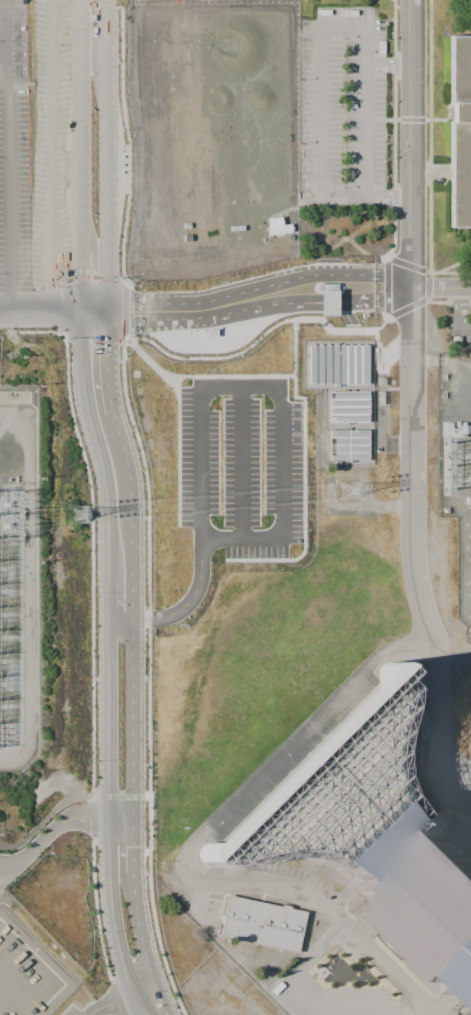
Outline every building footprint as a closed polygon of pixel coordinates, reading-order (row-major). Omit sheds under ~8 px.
[(455,38),(470,38),(470,228),(456,228),(455,38)] [(291,232),(290,223),(282,224),(280,217),(267,219),(268,235),(291,232)] [(337,290),(337,302),(337,315),(320,315),(320,302),(320,290),(337,290)] [(206,328),(216,328),(216,336),(206,336),(206,328)] [(309,345),(357,345),(371,345),(372,383),(309,383),(309,345)] [(330,392),(369,392),(370,422),(330,422),(330,392)] [(330,460),(369,460),(370,430),(329,430),(330,460)] [(413,800),(470,865),(470,1004),(351,880),(324,866),(283,864),(227,874),(217,867),(208,874),(201,869),(198,861),(390,666),(400,668),(408,677),(401,683),(409,692),(401,754),(413,800)] [(229,894),(221,936),(301,952),(310,910),(229,894)]
